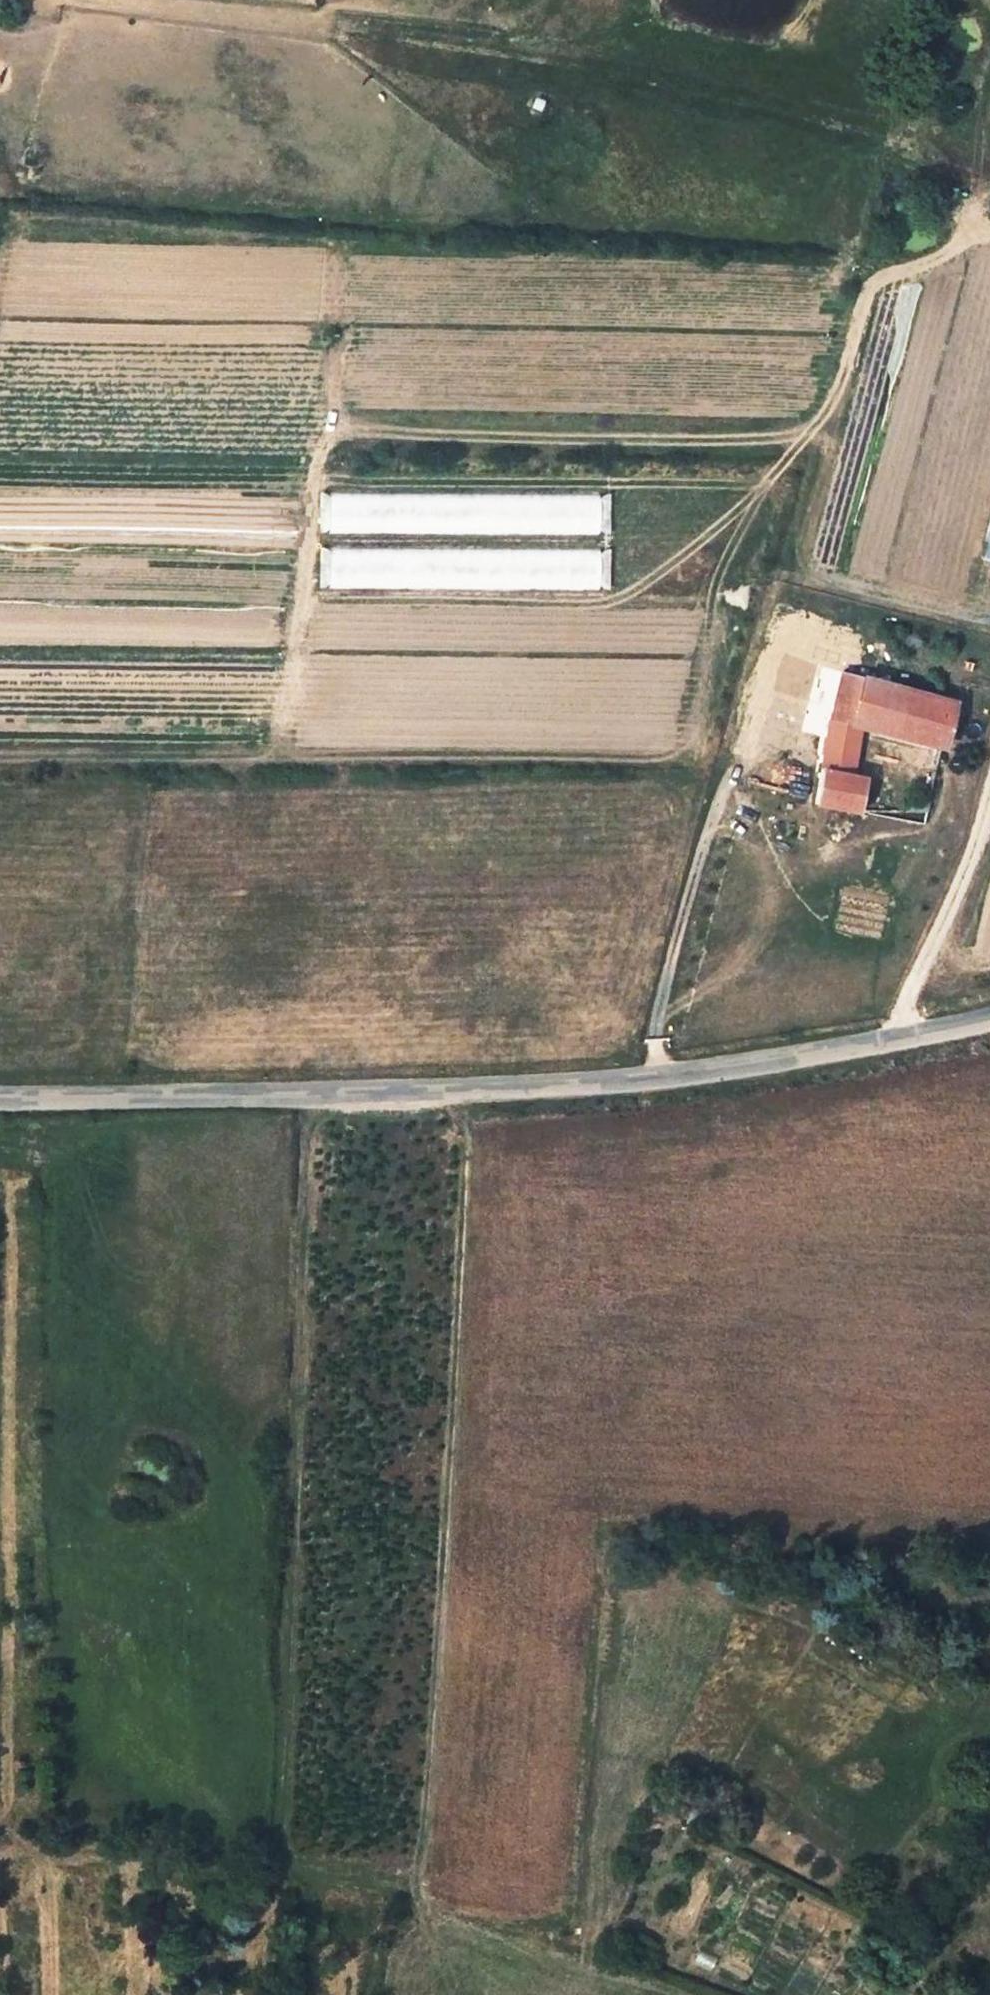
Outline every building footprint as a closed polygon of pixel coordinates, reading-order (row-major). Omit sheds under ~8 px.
[(804,710),(828,716),(838,673),(815,667),(804,710)] [(818,764),(847,770),(856,722),(848,720),(858,674),(839,668),(838,673),(828,716),(818,764)] [(931,696),(858,674),(848,720),(856,722),(943,743),(953,702),(931,696)] [(864,773),(847,770),(818,764),(811,800),(827,804),(842,807),(856,809),(864,773)] [(905,795),(901,812),(927,813),(932,793),(905,795)]
